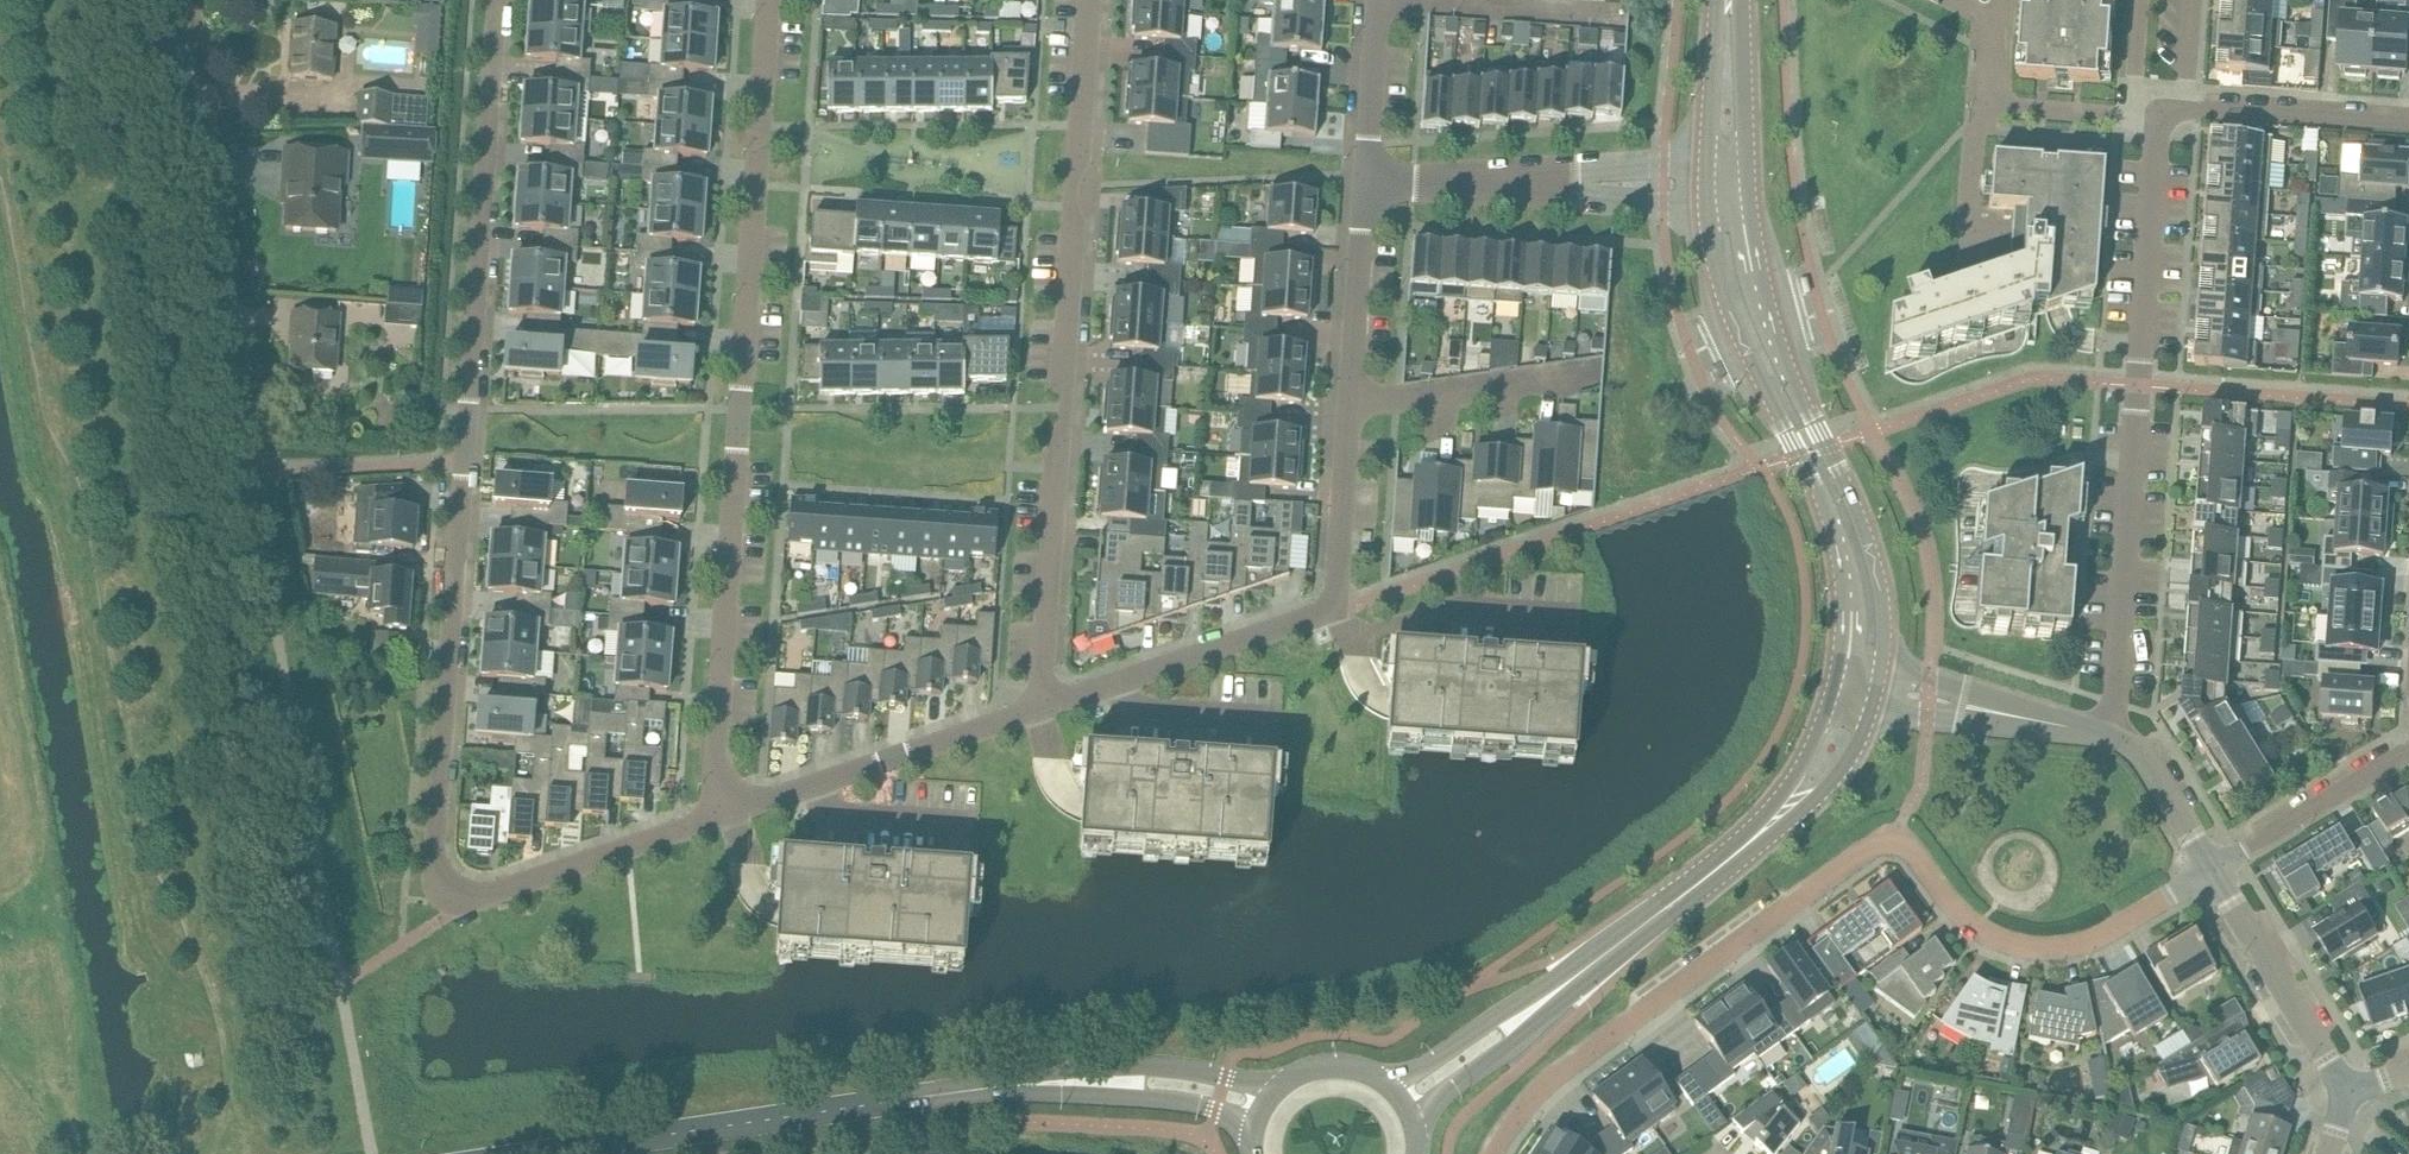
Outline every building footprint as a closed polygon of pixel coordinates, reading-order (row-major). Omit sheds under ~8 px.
[(593,0),(554,0),(554,3),(532,2),(530,30),(581,34),(583,7),(592,8),(593,0)] [(654,12),(665,13),(664,39),(715,43),(717,15),(695,13),(696,0),(654,0),(654,12)] [(839,16),(849,17),(849,13),(857,13),(858,0),(841,0),(839,16)] [(1131,10),(1188,14),(1189,0),(1132,0),(1131,10)] [(1272,20),(1328,24),(1329,6),(1324,6),(1325,0),(1260,0),(1260,3),(1273,3),(1272,20)] [(2033,12),(2025,11),(2022,55),(2030,55),(2029,74),(2020,74),(2020,76),(2102,82),(2104,61),(2111,61),(2114,18),(2106,17),(2107,0),(2034,0),(2033,12)] [(2222,18),(2274,21),(2276,0),(2223,0),(2222,18)] [(2377,14),(2354,13),(2355,0),(2330,0),(2327,40),(2340,41),(2339,48),(2341,49),(2339,68),(2345,69),(2345,74),(2366,76),(2367,70),(2373,71),(2377,14)] [(2373,71),(2379,71),(2378,77),(2400,78),(2400,73),(2406,73),(2407,53),(2408,54),(2408,0),(2407,0),(2407,13),(2401,12),(2401,16),(2377,14),(2373,71)] [(1000,2),(999,9),(999,18),(999,19),(1020,20),(1021,3),(1000,2)] [(890,5),(876,5),(875,14),(890,14),(890,5)] [(905,6),(890,5),(890,14),(904,15),(905,6)] [(930,16),(944,16),(944,7),(930,7),(930,16)] [(958,8),(944,7),(944,16),(958,17),(958,8)] [(999,18),(999,9),(985,8),(984,17),(999,18)] [(1164,40),(1163,54),(1195,56),(1197,41),(1187,40),(1188,14),(1131,10),(1130,29),(1131,29),(1131,28),(1136,28),(1135,38),(1164,40)] [(2313,10),(2312,24),(2323,25),(2325,11),(2313,10)] [(835,25),(836,16),(821,15),(821,24),(835,25)] [(2222,18),(2220,43),(2280,48),(2282,22),(2274,21),(2222,18)] [(882,29),(882,20),(868,19),(868,29),(882,29)] [(896,20),(882,20),(882,29),(896,29),(896,20)] [(1328,24),(1272,20),(1271,37),(1257,36),(1255,61),(1286,64),(1287,50),(1321,52),(1322,41),(1326,41),(1328,24)] [(922,31),(936,31),(937,21),(923,21),(922,31)] [(951,22),(937,21),(936,31),(951,32),(951,22)] [(336,26),(317,24),(294,22),(290,76),(314,77),(333,79),(336,26)] [(1457,23),(1446,22),(1445,33),(1456,34),(1457,23)] [(991,33),(991,24),(977,24),(977,32),(991,33)] [(1485,25),(1474,24),(1473,36),(1485,36),(1485,25)] [(2322,39),(2323,25),(2312,24),(2311,38),(2322,39)] [(1036,35),(1036,26),(1022,25),(1021,34),(1036,35)] [(1502,26),(1501,37),(1511,38),(1513,38),(1514,27),(1502,26)] [(1542,29),(1530,28),(1529,40),(1541,40),(1542,29)] [(544,73),(544,74),(587,77),(589,61),(579,60),(581,34),(530,30),(528,58),(550,59),(549,73),(544,73)] [(1569,31),(1558,30),(1557,41),(1569,42),(1569,31)] [(1598,33),(1586,32),(1585,43),(1597,44),(1598,33)] [(1626,35),(1614,34),(1613,45),(1625,46),(1626,35)] [(650,65),(649,81),(695,84),(695,83),(690,83),(691,69),(713,71),(715,43),(664,39),(662,66),(650,65)] [(418,41),(417,53),(439,55),(440,42),(418,41)] [(2280,48),(2220,43),(2218,70),(2275,74),(2277,48),(2280,48)] [(1026,102),(1030,48),(1002,48),(1002,58),(992,58),(992,102),(1026,102)] [(2320,78),(2322,51),(2307,50),(2305,77),(2320,78)] [(1195,56),(1163,54),(1162,68),(1133,66),(1132,76),(1128,76),(1128,75),(1127,75),(1125,94),(1187,99),(1189,72),(1194,72),(1195,56)] [(990,63),(965,63),(965,110),(992,110),(992,102),(992,58),(990,58),(990,63)] [(1266,105),(1321,109),(1323,91),(1318,91),(1319,80),(1285,78),(1286,64),(1255,61),(1252,104),(1266,104),(1266,105)] [(828,111),(855,111),(855,63),(823,64),(821,90),(828,90),(828,111)] [(855,63),(855,111),(883,111),(882,63),(855,63)] [(910,63),(882,63),(883,111),(910,111),(910,63)] [(910,63),(910,111),(938,111),(937,63),(910,63)] [(965,63),(937,63),(938,111),(965,110),(965,63)] [(1538,64),(1537,76),(1537,80),(1534,122),(1536,122),(1536,118),(1562,120),(1565,78),(1565,73),(1566,66),(1538,64)] [(1594,71),(1593,75),(1590,118),(1592,118),(1593,114),(1621,116),(1621,106),(1622,106),(1624,73),(1594,71)] [(1449,129),(1453,82),(1453,75),(1424,73),(1421,117),(1422,118),(1421,127),(1449,129)] [(1565,73),(1565,78),(1562,120),(1564,120),(1564,116),(1590,118),(1593,75),(1565,73)] [(587,77),(544,74),(543,74),(549,75),(548,88),(526,87),(524,115),(575,118),(577,92),(586,92),(587,77)] [(1534,122),(1537,80),(1509,78),(1508,82),(1505,124),(1508,125),(1508,120),(1534,122)] [(1480,123),(1505,124),(1508,82),(1480,80),(1480,84),(1477,127),(1479,127),(1480,123)] [(695,85),(695,84),(649,81),(648,97),(659,98),(658,124),(709,128),(711,100),(689,98),(690,85),(695,85)] [(1477,127),(1480,84),(1453,82),(1449,129),(1451,129),(1451,125),(1477,127)] [(360,93),(358,122),(358,124),(364,125),(388,126),(391,95),(360,93)] [(1186,126),(1187,99),(1125,94),(1124,113),(1125,113),(1125,112),(1130,113),(1129,123),(1148,124),(1146,153),(1189,157),(1191,126),(1186,126)] [(1321,109),(1266,105),(1264,131),(1250,130),(1249,147),(1280,150),(1281,134),(1315,137),(1316,126),(1320,126),(1321,109)] [(538,158),(581,162),(583,146),(573,145),(575,118),(524,115),(522,143),(544,144),(543,158),(538,158)] [(644,150),(643,165),(688,169),(688,168),(683,168),(684,154),(706,156),(709,128),(658,124),(656,150),(644,150)] [(432,160),(434,132),(372,128),(370,156),(432,160)] [(2211,159),(2271,163),(2273,137),(2213,132),(2211,159)] [(2349,200),(2396,203),(2398,187),(2408,188),(2408,150),(2387,148),(2388,142),(2369,141),(2369,147),(2363,146),(2361,176),(2342,175),(2340,198),(2349,199),(2349,200)] [(347,152),(309,150),(286,149),(283,186),(289,186),(287,228),(336,231),(339,183),(345,183),(347,152)] [(2307,152),(2306,166),(2318,167),(2319,153),(2307,152)] [(623,153),(622,174),(642,174),(643,154),(623,153)] [(2041,163),(2041,161),(1993,157),(1989,207),(2014,209),(2013,224),(2017,226),(2015,257),(1925,287),(1925,288),(1903,296),(1909,313),(1889,320),(1885,367),(2034,316),(2035,308),(2049,309),(2049,311),(2094,296),(2103,165),(2055,162),(2055,164),(2041,163)] [(581,162),(538,158),(537,159),(543,159),(542,173),(520,172),(518,200),(569,203),(571,177),(580,177),(581,162)] [(2209,184),(2269,189),(2271,163),(2211,159),(2209,184)] [(653,182),(652,209),(703,213),(705,185),(682,183),(683,169),(688,170),(688,169),(643,165),(642,182),(653,182)] [(2318,167),(2306,166),(2305,180),(2317,181),(2318,167)] [(2338,197),(2340,178),(2321,177),(2320,195),(2338,197)] [(1250,243),(1250,244),(1283,246),(1284,232),(1313,234),(1315,195),(1300,194),(1301,185),(1302,185),(1302,183),(1271,185),(1271,191),(1268,191),(1266,229),(1218,227),(1217,241),(1250,243)] [(2267,214),(2269,189),(2209,184),(2208,210),(2267,214)] [(1117,216),(1116,235),(1172,239),(1174,212),(1185,213),(1186,188),(1154,190),(1152,209),(1123,207),(1123,218),(1118,217),(1118,216),(1117,216)] [(2311,206),(2312,192),(2300,191),(2299,205),(2311,206)] [(2349,200),(2317,197),(2316,213),(2347,216),(2349,200)] [(567,230),(569,203),(518,200),(515,228),(538,229),(537,243),(532,242),(531,243),(575,246),(576,230),(567,230)] [(2408,261),(2408,241),(2408,225),(2408,221),(2395,220),(2396,203),(2349,200),(2347,219),(2364,220),(2361,258),(2408,261)] [(882,254),(885,207),(856,205),(855,218),(852,257),(854,257),(855,252),(882,254)] [(885,207),(882,254),(910,256),(914,209),(885,207)] [(701,241),(703,213),(652,209),(650,235),(638,234),(637,251),(683,254),(683,253),(678,253),(679,239),(701,241)] [(943,211),(914,209),(910,256),(939,258),(943,211)] [(2208,210),(2206,236),(2265,240),(2267,214),(2208,210)] [(939,258),(968,261),(971,213),(943,211),(939,258)] [(971,213),(968,261),(1015,264),(1017,229),(999,228),(1000,215),(971,213)] [(837,255),(852,257),(855,218),(812,215),(809,263),(837,265),(837,255)] [(2297,229),(2296,243),(2308,243),(2309,230),(2297,229)] [(1148,265),(1147,279),(1179,282),(1180,266),(1170,265),(1172,239),(1116,235),(1114,254),(1116,254),(1116,252),(1120,253),(1119,263),(1148,265)] [(2206,236),(2204,261),(2264,266),(2264,264),(2256,264),(2258,240),(2265,240),(2206,236)] [(1408,297),(1437,299),(1441,244),(1412,242),(1412,252),(1411,251),(1408,297)] [(575,246),(531,243),(531,244),(537,244),(536,258),(513,257),(511,284),(563,288),(565,261),(574,262),(575,246)] [(2308,243),(2296,243),(2295,256),(2307,257),(2308,243)] [(1283,246),(1250,244),(1249,259),(1254,260),(1252,287),(1315,291),(1316,272),(1314,272),(1314,273),(1310,273),(1311,263),(1282,261),(1283,246)] [(1469,246),(1441,244),(1437,299),(1465,301),(1469,246)] [(1497,248),(1469,246),(1465,301),(1493,303),(1497,248)] [(1522,305),(1522,293),(1525,250),(1497,248),(1493,303),(1522,305)] [(1553,252),(1525,250),(1522,293),(1550,295),(1553,252)] [(683,254),(637,251),(636,266),(648,267),(646,294),(697,298),(699,270),(677,268),(678,254),(683,255),(683,254)] [(1581,254),(1553,252),(1550,295),(1578,297),(1581,254)] [(1611,256),(1581,254),(1578,297),(1608,299),(1610,266),(1611,256)] [(2361,258),(2359,284),(2343,282),(2340,313),(2388,317),(2389,300),(2403,301),(2405,281),(2408,281),(2408,261),(2361,258)] [(2262,291),(2264,266),(2204,261),(2202,287),(2262,291)] [(1179,282),(1147,279),(1146,294),(1117,292),(1117,302),(1112,302),(1112,300),(1111,300),(1109,319),(1166,323),(1168,297),(1178,297),(1179,282)] [(2293,280),(2292,294),(2304,294),(2305,281),(2293,280)] [(525,328),(569,331),(570,315),(561,315),(563,288),(511,284),(509,312),(532,314),(531,328),(526,327),(525,328)] [(422,306),(423,289),(387,287),(386,304),(411,306),(422,306)] [(1244,329),(1277,331),(1278,317),(1307,319),(1307,309),(1312,309),(1312,310),(1313,310),(1315,291),(1252,287),(1250,313),(1244,313),(1244,329)] [(2260,317),(2262,291),(2202,287),(2200,312),(2260,317)] [(801,297),(816,298),(817,289),(802,288),(801,297)] [(864,297),(879,297),(879,288),(865,288),(864,297)] [(894,289),(879,288),(879,297),(894,298),(894,289)] [(936,290),(922,289),(922,299),(936,299),(936,290)] [(950,290),(936,290),(936,299),(950,299),(950,290)] [(1017,303),(1017,293),(1003,292),(1002,301),(1017,303)] [(697,298),(646,294),(644,320),(632,319),(631,335),(677,339),(677,338),(672,338),(673,324),(695,326),(697,298)] [(2304,294),(2292,294),(2291,307),(2303,308),(2304,294)] [(820,313),(821,299),(816,298),(801,297),(801,306),(800,311),(820,313)] [(877,303),(864,303),(863,312),(877,313),(877,303)] [(891,304),(877,303),(877,313),(891,313),(891,304)] [(935,314),(935,305),(921,305),(921,313),(935,314)] [(949,305),(935,305),(935,314),(948,314),(949,305)] [(421,326),(422,306),(411,306),(409,325),(421,326)] [(1016,318),(1016,308),(1002,307),(1001,317),(1016,318)] [(338,315),(319,314),(296,312),(292,369),(315,370),(334,372),(338,315)] [(2260,317),(2200,312),(2198,338),(2258,342),(2251,341),(2253,317),(2260,317)] [(1165,350),(1166,323),(1109,319),(1108,338),(1110,339),(1110,337),(1114,337),(1113,348),(1142,350),(1141,364),(1174,366),(1175,351),(1165,350)] [(561,353),(600,356),(601,333),(569,331),(525,328),(525,329),(531,329),(530,343),(507,341),(505,370),(520,371),(519,377),(544,379),(544,373),(560,374),(561,353)] [(2401,332),(2353,328),(2351,345),(2335,343),(2333,374),(2365,377),(2366,362),(2399,365),(2399,357),(2405,357),(2407,341),(2400,340),(2401,332)] [(1256,370),(1256,372),(1308,376),(1310,357),(1308,357),(1308,358),(1304,358),(1305,347),(1276,345),(1277,331),(1244,329),(1243,344),(1247,344),(1246,369),(1256,370)] [(2290,330),(2288,344),(2300,345),(2301,331),(2290,330)] [(979,341),(964,341),(964,380),(1006,380),(1010,331),(979,331),(979,341)] [(631,335),(601,333),(600,356),(638,359),(636,380),(652,381),(651,386),(676,388),(676,382),(691,383),(693,354),(671,353),(672,339),(677,340),(677,339),(631,335)] [(1603,351),(1604,339),(1592,338),(1591,350),(1603,351)] [(2256,369),(2258,342),(2198,338),(2196,364),(2256,369)] [(1461,371),(1463,341),(1448,340),(1445,370),(1461,371)] [(962,346),(935,346),(935,393),(965,393),(964,380),(964,341),(962,341),(962,346)] [(1574,355),(1575,343),(1563,342),(1563,354),(1574,355)] [(2300,345),(2288,344),(2287,358),(2299,359),(2300,345)] [(820,394),(849,394),(849,346),(803,346),(800,381),(820,381),(820,394)] [(849,394),(878,393),(878,346),(849,346),(849,394)] [(878,393),(907,393),(906,346),(878,346),(878,393)] [(907,393),(935,393),(935,346),(906,346),(907,393)] [(1546,359),(1547,347),(1535,346),(1534,358),(1546,359)] [(1518,363),(1519,351),(1507,350),(1506,362),(1518,363)] [(1489,367),(1490,355),(1478,354),(1478,366),(1489,367)] [(1432,375),(1433,363),(1421,362),(1421,374),(1432,375)] [(1105,385),(1103,405),(1171,409),(1171,407),(1161,407),(1162,382),(1173,382),(1174,366),(1141,364),(1140,378),(1111,376),(1110,387),(1106,386),(1106,385),(1105,385)] [(1239,398),(1238,414),(1270,416),(1272,402),(1301,404),(1301,393),(1306,394),(1306,395),(1307,395),(1308,376),(1256,372),(1254,399),(1239,398)] [(1171,410),(1171,409),(1103,405),(1102,423),(1103,423),(1104,422),(1108,422),(1107,433),(1136,435),(1135,449),(1168,451),(1169,436),(1164,435),(1165,410),(1171,410)] [(2206,407),(2204,433),(2247,436),(2257,437),(2259,411),(2206,407)] [(1242,429),(1240,456),(1302,461),(1304,441),(1302,441),(1302,443),(1298,442),(1299,432),(1269,430),(1270,416),(1238,414),(1237,429),(1242,429)] [(2392,455),(2393,445),(2399,445),(2400,425),(2395,425),(2395,420),(2347,416),(2346,436),(2337,436),(2335,469),(2377,471),(2378,454),(2392,455)] [(1574,435),(1556,433),(1552,495),(1576,497),(1577,493),(1594,493),(1599,422),(1575,421),(1574,435)] [(2278,429),(2277,438),(2291,439),(2292,430),(2286,430),(2278,429)] [(1536,494),(1552,495),(1556,433),(1538,432),(1537,442),(1515,440),(1514,454),(1510,512),(1512,512),(1513,500),(1535,500),(1536,494)] [(2245,461),(2247,436),(2204,433),(2202,458),(2245,461)] [(2291,439),(2277,438),(2276,448),(2290,448),(2291,439)] [(1099,470),(1097,489),(1150,493),(1165,494),(1166,491),(1160,491),(1161,466),(1167,467),(1168,451),(1135,449),(1134,463),(1105,461),(1104,471),(1100,471),(1100,470),(1099,470)] [(1510,512),(1514,454),(1478,452),(1477,462),(1473,521),(1475,521),(1476,510),(1510,512)] [(1232,500),(1234,501),(1251,502),(1264,503),(1265,486),(1294,488),(1295,478),(1300,479),(1300,480),(1301,480),(1302,461),(1240,456),(1238,483),(1233,482),(1232,500)] [(2202,458),(2200,483),(2243,486),(2245,461),(2202,458)] [(1457,520),(1473,521),(1477,462),(1455,461),(1454,475),(1436,473),(1432,535),(1456,537),(1457,520)] [(1416,534),(1432,535),(1436,473),(1418,472),(1418,482),(1395,480),(1390,540),(1416,541),(1416,534)] [(2336,520),(2393,524),(2394,506),(2388,506),(2389,492),(2358,490),(2359,474),(2330,472),(2328,503),(2337,504),(2336,520)] [(511,521),(511,522),(558,525),(572,526),(573,504),(550,502),(552,481),(536,480),(537,474),(512,473),(512,478),(497,477),(495,506),(517,508),(516,521),(511,521)] [(1978,573),(1975,625),(1993,626),(2007,628),(2032,629),(2037,630),(2051,631),(2069,632),(2073,579),(2062,579),(2063,573),(2072,573),(2073,556),(2064,555),(2066,531),(2077,528),(2080,478),(2062,484),(2047,489),(2017,499),(2002,504),(1983,511),(1979,561),(1999,554),(1998,574),(1978,573)] [(2274,479),(2273,488),(2287,489),(2288,480),(2274,479)] [(608,507),(607,529),(611,529),(627,531),(662,533),(657,532),(658,519),(663,519),(680,520),(682,491),(669,490),(669,484),(644,483),(644,488),(628,487),(626,508),(608,507)] [(2200,483),(2198,508),(2241,511),(2243,486),(2200,483)] [(358,487),(356,508),(365,508),(363,527),(372,527),(370,546),(413,549),(416,511),(402,510),(403,484),(358,487)] [(2287,489),(2273,488),(2273,497),(2286,498),(2287,489)] [(1130,519),(1129,535),(1165,537),(1166,520),(1149,519),(1150,493),(1097,489),(1096,508),(1097,508),(1098,507),(1102,507),(1101,517),(1130,519)] [(816,550),(819,509),(820,501),(792,499),(789,544),(814,545),(813,550),(816,550)] [(1244,592),(1245,591),(1249,535),(1250,529),(1251,502),(1234,501),(1231,545),(1206,543),(1202,606),(1205,605),(1219,605),(1220,600),(1230,596),(1230,595),(1229,595),(1229,586),(1244,587),(1244,590),(1243,590),(1244,592)] [(1301,535),(1303,504),(1276,502),(1275,530),(1250,529),(1249,535),(1245,591),(1248,590),(1262,591),(1263,585),(1273,581),(1273,580),(1272,580),(1272,572),(1289,573),(1291,534),(1301,535)] [(2198,508),(2197,533),(2239,536),(2241,511),(2198,508)] [(842,552),(844,510),(819,509),(816,550),(842,552)] [(867,554),(870,512),(844,510),(842,552),(867,554)] [(892,556),(895,514),(870,512),(867,554),(892,556)] [(970,512),(970,518),(967,561),(969,561),(969,556),(995,558),(998,514),(970,512)] [(917,557),(920,515),(895,514),(892,556),(917,557)] [(942,559),(945,517),(920,515),(917,557),(942,559)] [(967,561),(970,518),(945,517),(942,559),(967,561)] [(2393,524),(2336,520),(2335,537),(2325,537),(2323,567),(2352,569),(2353,553),(2385,556),(2386,542),(2391,542),(2393,524)] [(493,535),(491,563),(545,567),(547,540),(557,541),(558,525),(511,522),(516,523),(515,537),(493,535)] [(1201,606),(1202,606),(1206,543),(1208,524),(1191,523),(1188,559),(1164,558),(1161,589),(1159,620),(1163,619),(1176,620),(1177,614),(1187,611),(1187,609),(1186,609),(1187,601),(1201,602),(1201,605),(1200,605),(1201,606)] [(2269,529),(2269,539),(2283,540),(2284,530),(2269,529)] [(627,531),(624,573),(676,577),(678,549),(661,548),(656,547),(657,534),(662,534),(662,533),(627,531)] [(1096,584),(1161,589),(1164,558),(1162,558),(1161,574),(1141,573),(1142,553),(1164,554),(1165,537),(1129,535),(1107,533),(1105,560),(1100,560),(1100,558),(1098,558),(1098,564),(1094,564),(1093,579),(1097,579),(1096,584)] [(2197,533),(2195,558),(2238,561),(2239,536),(2197,533)] [(2283,540),(2269,539),(2268,549),(2283,550),(2283,540)] [(2302,557),(2305,578),(2317,576),(2313,555),(2302,557)] [(2237,562),(2238,561),(2195,558),(2193,583),(2235,586),(2246,586),(2247,562),(2237,562)] [(317,560),(314,593),(371,598),(370,613),(387,614),(386,628),(407,630),(411,577),(375,574),(375,565),(317,560)] [(545,567),(491,563),(489,591),(511,592),(510,606),(504,606),(504,607),(551,610),(553,594),(543,593),(545,567)] [(2329,615),(2386,620),(2387,597),(2382,597),(2382,586),(2364,584),(2365,570),(2352,569),(2323,567),(2322,586),(2331,586),(2329,615)] [(611,599),(610,615),(644,617),(645,603),(651,603),(674,605),(676,577),(624,573),(622,600),(611,599)] [(2267,580),(2266,589),(2279,589),(2280,581),(2267,580)] [(2233,611),(2235,586),(2193,583),(2191,608),(2233,611)] [(980,584),(967,587),(968,596),(971,595),(982,594),(980,584)] [(1158,621),(1159,620),(1161,589),(1096,584),(1094,623),(1095,623),(1095,621),(1107,622),(1111,635),(1110,635),(1110,637),(1119,634),(1133,634),(1134,629),(1144,625),(1144,624),(1143,624),(1143,615),(1158,616),(1158,619),(1158,621)] [(929,585),(915,587),(916,597),(930,594),(929,585)] [(902,599),(916,597),(915,587),(900,589),(902,599)] [(954,598),(957,598),(968,596),(967,587),(953,589),(954,598)] [(2279,589),(2266,589),(2266,597),(2279,598),(2279,589)] [(877,593),(863,595),(864,604),(878,602),(877,593)] [(864,604),(863,595),(848,597),(850,607),(864,604)] [(957,598),(959,607),(973,605),(971,595),(968,596),(957,598)] [(945,609),(959,607),(957,598),(954,598),(944,600),(945,609)] [(825,601),(811,603),(812,612),(826,610),(825,601)] [(798,615),(812,612),(811,603),(796,605),(798,615)] [(885,609),(887,618),(901,616),(899,606),(885,609)] [(550,626),(551,610),(504,607),(509,608),(508,621),(486,620),(484,648),(539,652),(541,625),(550,626)] [(2191,608),(2189,633),(2242,637),(2243,613),(2233,612),(2233,611),(2191,608)] [(887,618),(885,609),(871,611),(873,620),(887,618)] [(956,627),(953,679),(977,681),(979,666),(991,667),(995,615),(977,614),(976,628),(956,627)] [(599,617),(598,630),(609,631),(619,631),(617,658),(669,662),(671,634),(649,632),(643,632),(644,617),(610,615),(610,618),(599,617)] [(2386,620),(2329,615),(2327,643),(2318,643),(2317,661),(2320,662),(2358,665),(2359,651),(2377,652),(2378,641),(2384,642),(2386,620)] [(828,617),(813,620),(815,629),(829,627),(828,617)] [(815,629),(813,620),(799,622),(801,631),(815,629)] [(953,679),(956,627),(941,626),(940,641),(920,639),(916,691),(916,692),(941,693),(942,678),(953,679)] [(2263,630),(2262,641),(2276,642),(2277,631),(2263,630)] [(2240,662),(2242,637),(2189,633),(2187,658),(2231,661),(2240,662)] [(916,691),(920,639),(904,638),(903,653),(883,652),(880,704),(905,706),(906,691),(916,691)] [(2276,642),(2262,641),(2261,652),(2275,653),(2276,642)] [(2309,675),(2310,661),(2296,660),(2296,647),(2285,646),(2283,674),(2309,675)] [(498,691),(535,694),(545,695),(546,679),(537,678),(539,652),(484,648),(482,676),(504,677),(503,691),(498,691)] [(847,664),(843,716),(868,718),(869,703),(880,704),(883,652),(868,650),(867,665),(847,664)] [(1387,744),(1575,757),(1582,663),(1393,650),(1390,698),(1387,744)] [(616,685),(614,700),(628,701),(644,702),(645,688),(667,690),(669,662),(617,658),(615,685),(616,685)] [(2185,683),(2229,686),(2231,661),(2187,658),(2185,683)] [(2361,665),(2358,665),(2320,662),(2319,680),(2324,681),(2322,716),(2349,717),(2373,719),(2375,683),(2360,682),(2361,665)] [(811,676),(807,728),(807,729),(832,730),(833,715),(843,716),(847,664),(832,663),(831,678),(811,676)] [(2271,681),(2280,681),(2281,672),(2267,671),(2266,684),(2270,684),(2271,681)] [(807,728),(811,676),(795,675),(794,690),(774,688),(771,741),(796,743),(797,728),(807,728)] [(2284,687),(2280,681),(2271,681),(2270,684),(2266,684),(2266,690),(2279,691),(2284,687)] [(2183,713),(2192,727),(2229,704),(2228,701),(2229,686),(2185,683),(2183,713)] [(534,710),(535,694),(498,691),(498,692),(503,692),(502,706),(480,705),(478,734),(492,735),(492,740),(515,742),(516,736),(532,738),(534,710)] [(623,760),(620,798),(620,801),(637,803),(638,784),(660,786),(663,748),(642,746),(644,721),(664,723),(666,704),(644,702),(628,701),(627,716),(625,735),(623,760)] [(2244,728),(2245,731),(2254,725),(2240,704),(2232,709),(2229,704),(2192,727),(2207,751),(2244,728)] [(2287,706),(2279,711),(2286,722),(2294,717),(2287,706)] [(2277,727),(2286,722),(2279,711),(2271,716),(2277,727)] [(586,774),(583,811),(583,814),(599,815),(601,797),(620,798),(623,760),(605,759),(607,734),(625,735),(627,716),(591,713),(590,713),(589,729),(588,748),(586,774)] [(553,726),(552,739),(551,753),(550,767),(548,795),(545,824),(545,827),(562,828),(563,810),(570,810),(583,811),(586,774),(568,772),(569,747),(588,748),(589,729),(553,726)] [(2222,775),(2258,753),(2245,731),(2244,728),(2207,751),(2222,775)] [(2307,739),(2300,728),(2292,733),(2299,744),(2307,739)] [(552,739),(532,738),(516,736),(515,742),(514,754),(535,756),(533,781),(512,779),(512,789),(508,839),(524,841),(526,822),(533,823),(545,824),(548,795),(550,767),(551,753),(552,739)] [(1081,822),(1080,846),(1268,860),(1275,765),(1086,752),(1083,799),(1081,822)] [(2273,778),(2258,753),(2222,775),(2237,800),(2273,778)] [(512,757),(501,756),(500,768),(511,769),(512,757)] [(509,827),(512,789),(492,788),(491,807),(472,806),(468,853),(492,855),(493,844),(507,845),(508,839),(509,827)] [(2407,790),(2395,798),(2394,797),(2373,809),(2389,835),(2408,824),(2408,790),(2407,790)] [(2299,904),(2310,897),(2321,890),(2315,880),(2361,850),(2375,874),(2392,864),(2369,827),(2349,840),(2341,828),(2309,848),(2310,849),(2278,868),(2291,888),(2290,889),(2299,904)] [(779,907),(776,952),(965,965),(971,870),(783,857),(779,907)] [(2380,913),(2361,883),(2336,898),(2344,912),(2315,930),(2334,961),(2350,951),(2352,956),(2366,948),(2363,943),(2378,934),(2369,920),(2380,913)] [(1807,942),(1840,988),(1858,976),(1857,974),(1856,976),(1842,958),(1875,934),(1873,931),(1882,925),(1886,930),(1881,934),(1892,949),(1890,950),(1891,952),(1921,930),(1888,884),(1823,931),(1824,932),(1825,931),(1829,935),(1827,936),(1829,940),(1815,950),(1809,943),(1810,942),(1809,941),(1807,942)] [(2163,957),(2150,965),(2163,985),(2172,1000),(2186,992),(2183,987),(2197,978),(2200,983),(2217,973),(2190,928),(2171,940),(2171,941),(2165,945),(2164,944),(2157,948),(2163,957)] [(2394,947),(2402,959),(2408,955),(2408,938),(2394,947)] [(1945,955),(1934,941),(1920,950),(1922,952),(1911,960),(1903,949),(1870,972),(1878,984),(1875,989),(1915,1019),(1926,1003),(1924,1001),(1935,993),(1931,988),(1943,979),(1940,974),(1956,963),(1948,952),(1945,955)] [(1795,1031),(1835,1003),(1795,947),(1768,966),(1791,997),(1777,1007),(1795,1031)] [(2148,988),(2136,968),(2106,986),(2103,981),(2104,981),(2104,979),(2089,982),(2105,1056),(2106,1055),(2104,1045),(2129,1030),(2134,1038),(2166,1019),(2148,988)] [(2359,985),(2364,1002),(2356,1007),(2366,1022),(2370,1019),(2373,1026),(2396,1018),(2397,1020),(2408,1016),(2408,1015),(2408,1014),(2408,968),(2359,985)] [(1979,986),(1974,982),(1944,1024),(1948,1027),(1957,1033),(1962,1035),(1967,1037),(1966,1038),(1971,1041),(1972,1039),(1976,1041),(1983,1043),(1991,1045),(1989,1052),(2004,1055),(1998,1081),(2004,1082),(2004,1084),(2006,1084),(2013,1056),(2026,987),(2015,986),(2003,983),(2001,994),(1992,992),(1984,989),(1979,986)] [(2091,1010),(2086,987),(2064,992),(2066,1001),(2058,1003),(2058,999),(2037,995),(2032,1018),(2028,1040),(2049,1044),(2050,1040),(2073,1035),(2074,1039),(2096,1035),(2091,1010)] [(1758,1058),(1795,1031),(1777,1007),(1764,1016),(1743,988),(1735,994),(1732,991),(1717,1002),(1758,1058)] [(1713,1075),(1750,1049),(1716,1001),(1700,1013),(1703,1016),(1695,1022),(1712,1046),(1685,1065),(1703,1090),(1717,1080),(1713,1075)] [(2207,1035),(2205,1036),(2193,1043),(2154,1067),(2164,1084),(2206,1072),(2210,1086),(2215,1085),(2216,1087),(2239,1074),(2259,1061),(2243,1035),(2229,1044),(2216,1031),(2234,1020),(2234,1019),(2213,1031),(2207,1035)] [(1874,1056),(1882,1046),(1865,1023),(1855,1030),(1874,1056)] [(2193,1027),(2185,1031),(2193,1043),(2205,1036),(2200,1028),(2193,1027)] [(1874,1056),(1872,1058),(1873,1059),(1874,1060),(1873,1067),(1894,1071),(1895,1063),(1882,1046),(1874,1056)] [(1676,1110),(1641,1062),(1633,1068),(1630,1064),(1615,1076),(1652,1127),(1676,1110)] [(2106,1065),(2093,1068),(2096,1081),(2109,1078),(2106,1065)] [(2274,1066),(2262,1073),(2270,1085),(2281,1078),(2274,1066)] [(1706,1095),(1689,1071),(1675,1080),(1693,1105),(1706,1095)] [(2251,1117),(2243,1143),(2282,1153),(2289,1128),(2284,1127),(2289,1111),(2290,1111),(2294,1097),(2282,1078),(2281,1078),(2270,1085),(2262,1073),(2246,1083),(2237,1088),(2248,1106),(2245,1115),(2251,1117)] [(1781,1075),(1774,1080),(1778,1086),(1785,1081),(1781,1075)] [(1652,1127),(1615,1076),(1599,1087),(1602,1090),(1593,1096),(1614,1125),(1598,1137),(1616,1153),(1625,1153),(1633,1148),(1630,1143),(1652,1127)] [(2109,1081),(2093,1085),(2096,1099),(2112,1095),(2109,1081)] [(2128,1082),(2113,1092),(2116,1109),(2135,1113),(2128,1082)] [(1772,1091),(1732,1119),(1742,1133),(1745,1132),(1757,1141),(1755,1144),(1768,1153),(1776,1153),(1800,1125),(1778,1107),(1782,1105),(1772,1091)] [(1892,1101),(1889,1118),(1903,1120),(1906,1104),(1892,1101)] [(1822,1110),(1808,1120),(1819,1134),(1824,1127),(1829,1119),(1822,1110)] [(2113,1112),(2107,1134),(2128,1140),(2135,1119),(2113,1112)] [(2176,1149),(2188,1153),(2196,1128),(2185,1125),(2176,1149)] [(1824,1127),(1819,1134),(1804,1153),(1866,1153),(1850,1151),(1854,1132),(1836,1129),(1824,1127)] [(1598,1137),(1587,1153),(1554,1131),(1548,1140),(1544,1137),(1533,1153),(1535,1153),(1616,1153),(1598,1137)] [(2007,1133),(2005,1143),(1990,1140),(1987,1152),(1968,1148),(1967,1153),(2022,1153),(2026,1137),(2007,1133)] [(1931,1137),(1928,1152),(1893,1145),(1891,1153),(1955,1153),(1957,1142),(1931,1137)] [(2240,1153),(2282,1153),(2243,1143),(2240,1153)]
